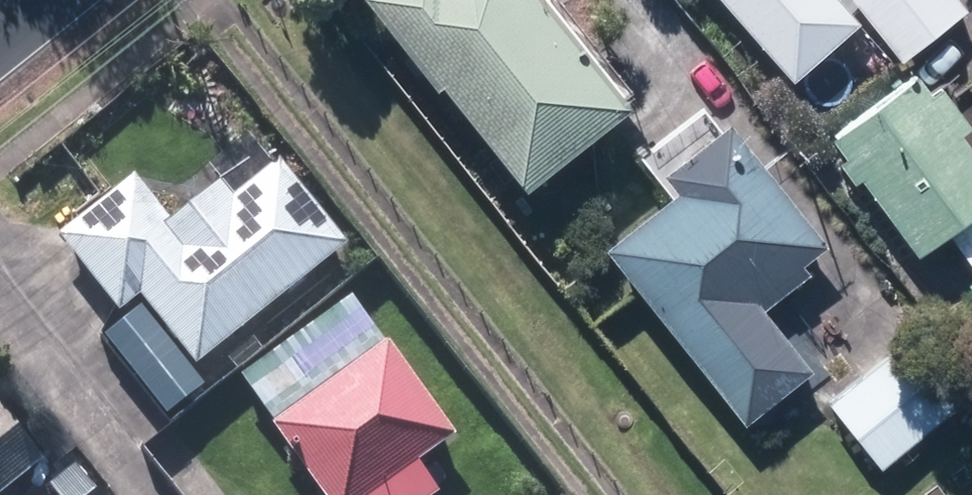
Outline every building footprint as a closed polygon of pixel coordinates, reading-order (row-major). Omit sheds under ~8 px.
[(418,90),(424,84),(499,181),(602,103),(522,0),(349,0),(418,90)] [(788,68),(791,66),(841,29),(818,0),(733,0),(788,68)] [(894,65),(954,16),(942,0),(843,0),(894,65)] [(918,100),(906,82),(825,141),(911,256),(936,238),(971,285),(971,170),(949,140),(953,136),(958,131),(930,91),(918,100)] [(152,294),(207,363),(357,243),(290,159),(282,166),(256,133),(217,163),(233,181),(181,222),(144,174),(69,233),(131,311),(152,294)] [(809,249),(717,135),(654,184),(668,202),(600,256),(737,427),(797,379),(738,305),(809,249)] [(891,465),(971,398),(971,376),(930,325),(838,402),(891,465)] [(450,491),(429,461),(465,435),(400,342),(286,422),(338,494),(444,494),(450,491)] [(159,396),(180,420),(200,404),(180,379),(159,396)] [(56,458),(4,395),(0,398),(0,494),(10,494),(56,458)]
